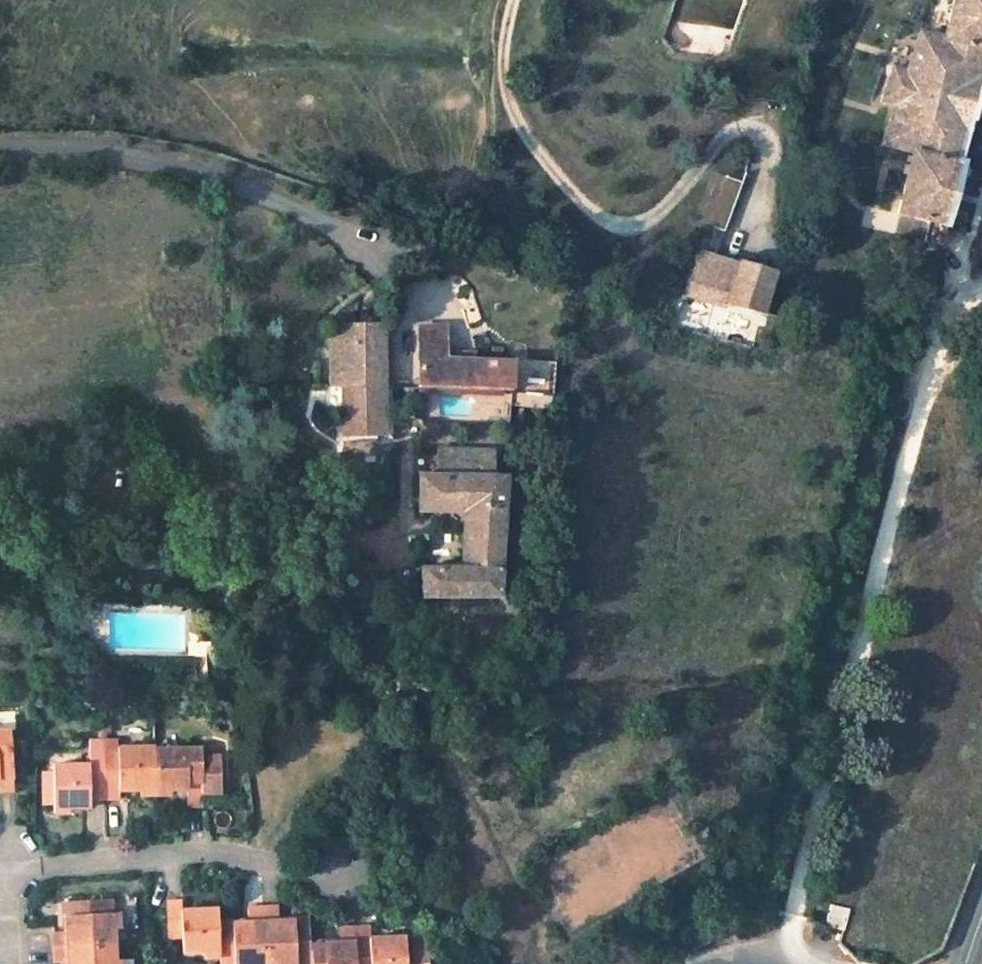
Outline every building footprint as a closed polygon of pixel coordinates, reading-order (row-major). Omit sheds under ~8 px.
[(898,214),(929,221),(946,225),(962,162),(960,162),(981,80),(981,0),(953,0),(943,37),(919,32),(906,70),(892,66),(881,100),(894,104),(880,144),(912,153),(898,214)] [(197,49),(184,44),(181,54),(194,58),(197,49)] [(929,221),(924,241),(942,246),(949,226),(946,225),(929,221)] [(727,308),(741,266),(701,253),(687,295),(727,308)] [(770,319),(785,277),(745,264),(730,306),(770,319)] [(342,385),(342,391),(385,391),(383,325),(341,325),(342,385)] [(419,387),(512,391),(513,362),(444,359),(443,328),(417,328),(419,387)] [(342,416),(385,416),(385,391),(342,391),(342,416)] [(385,416),(342,416),(342,435),(385,435),(385,416)] [(471,476),(422,476),(422,509),(465,509),(473,510),(472,568),(464,568),(421,569),(421,598),(499,597),(507,479),(471,476)] [(465,509),(464,568),(472,568),(473,510),(465,509)] [(174,562),(124,560),(125,580),(174,582),(174,562)] [(197,640),(189,640),(189,655),(207,655),(206,646),(197,646),(197,640)] [(15,789),(10,730),(0,730),(0,790),(15,789)] [(102,740),(87,740),(88,765),(52,765),(53,809),(74,808),(73,805),(89,804),(89,798),(103,799),(102,740)] [(103,799),(117,799),(117,791),(117,787),(132,787),(132,791),(154,791),(154,773),(154,749),(154,747),(118,747),(118,740),(102,740),(103,799)] [(201,755),(217,755),(216,744),(201,744),(201,749),(201,755)] [(187,790),(188,806),(202,806),(202,794),(220,794),(219,755),(217,755),(201,755),(201,749),(154,749),(154,773),(154,791),(177,791),(177,785),(187,785),(187,790)] [(112,944),(111,914),(105,914),(105,901),(64,902),(65,917),(72,916),(73,931),(66,931),(52,932),(52,947),(112,944)] [(218,909),(195,909),(196,914),(180,914),(179,910),(179,902),(166,903),(167,938),(181,937),(182,953),(219,952),(219,933),(218,924),(218,909)] [(849,911),(830,906),(825,926),(843,930),(849,911)] [(248,909),(248,923),(248,930),(233,931),(233,923),(218,924),(219,933),(219,952),(220,963),(222,963),(235,963),(265,963),(263,908),(248,909)] [(293,920),(293,928),(279,928),(278,921),(277,908),(263,908),(265,963),(296,963),(295,961),(311,960),(310,944),(309,920),(293,920)] [(65,917),(66,931),(73,931),(72,916),(65,917)] [(356,953),(355,938),(355,927),(340,927),(340,943),(340,948),(325,948),(325,943),(310,944),(311,960),(311,963),(356,963),(356,953)] [(355,927),(355,938),(356,953),(356,963),(427,963),(426,947),(405,948),(405,937),(405,935),(384,937),(384,940),(370,941),(370,937),(369,927),(355,927)] [(405,937),(405,948),(426,947),(426,937),(405,937)] [(53,962),(67,962),(73,962),(73,963),(113,963),(112,944),(52,947),(53,962)]
